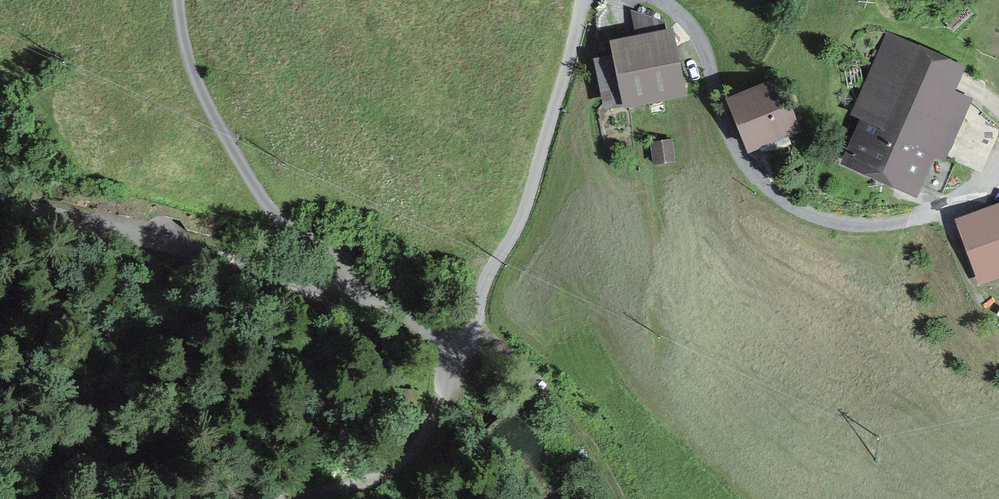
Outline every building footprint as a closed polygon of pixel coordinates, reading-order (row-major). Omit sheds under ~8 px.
[(664,37),(618,47),(621,60),(600,65),(608,100),(628,96),(629,100),(675,90),(664,37)] [(873,120),(857,157),(910,180),(911,179),(942,192),(955,162),(939,156),(965,96),(951,90),(960,70),(888,39),(856,113),(873,120)] [(774,89),(740,104),(755,138),(772,131),(778,145),(788,140),(783,128),(790,125),(774,89)] [(962,222),(981,276),(998,269),(998,209),(962,222)]
